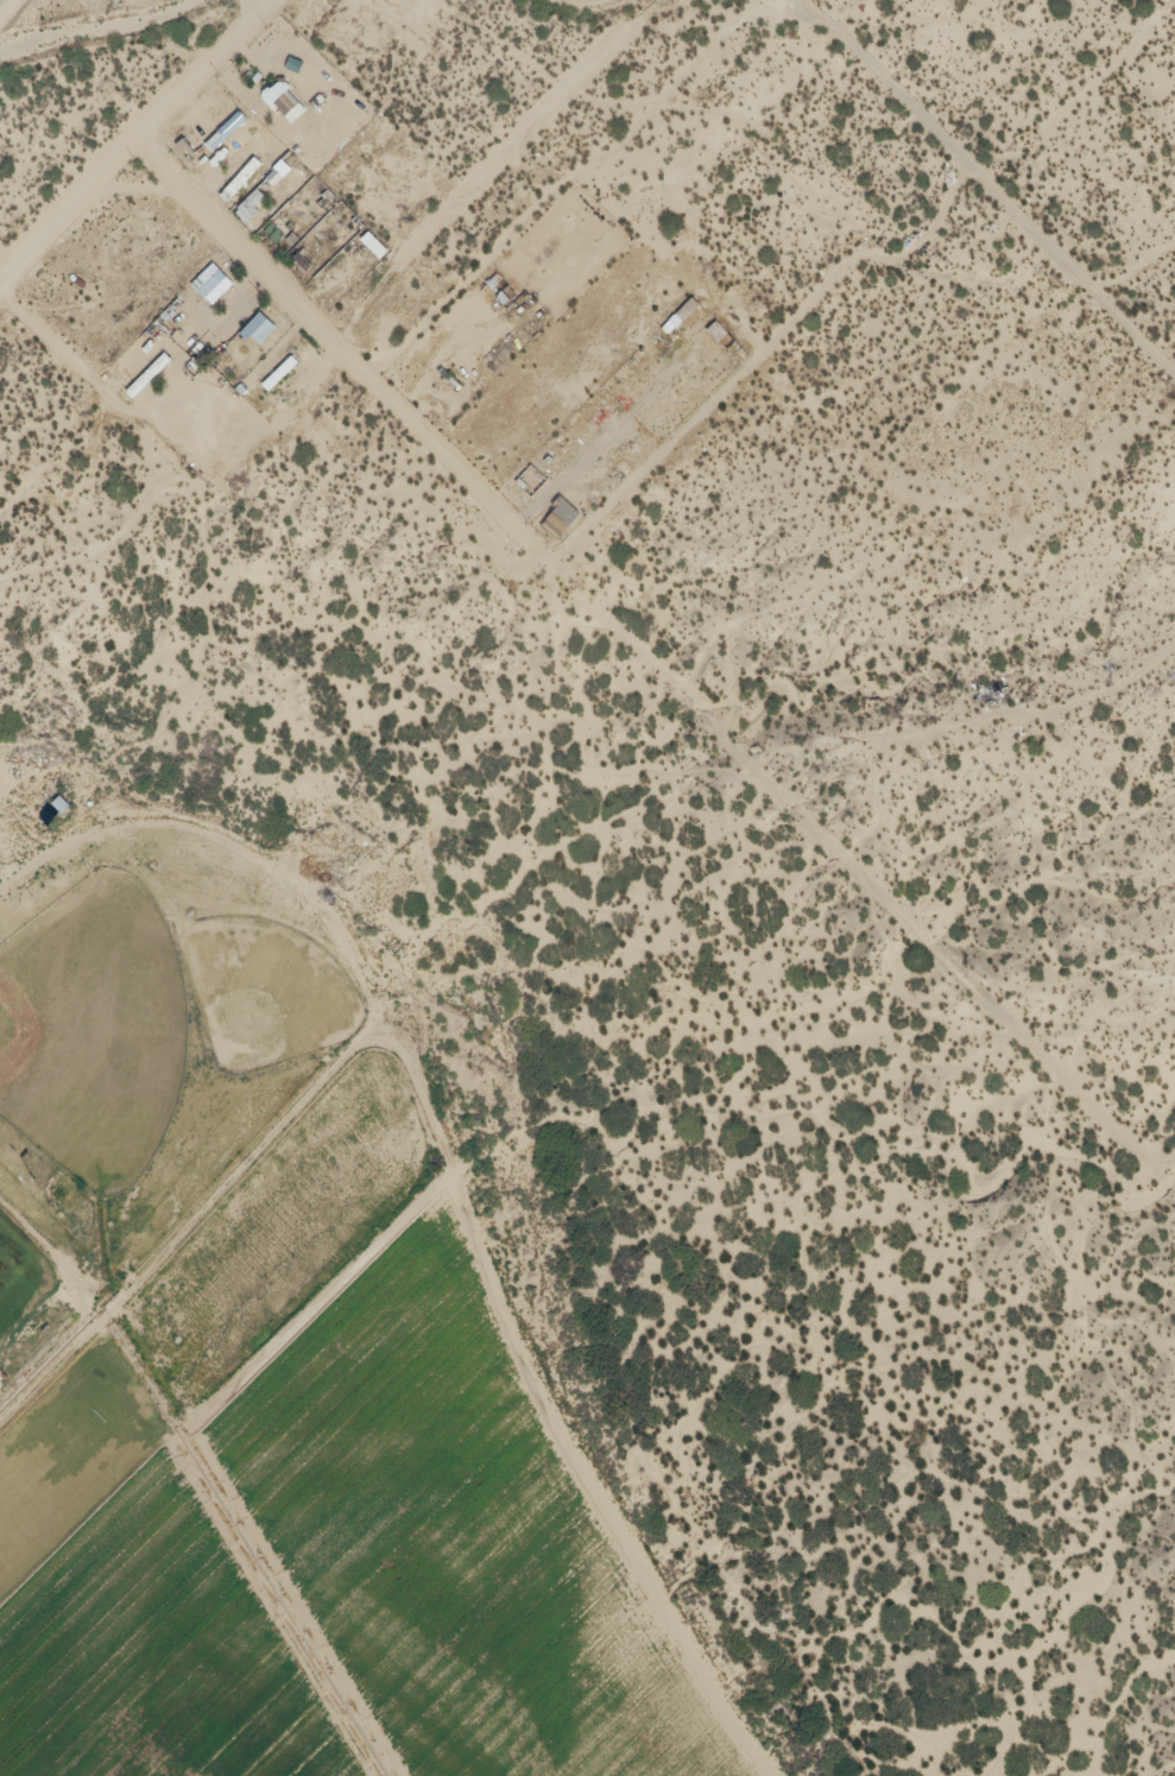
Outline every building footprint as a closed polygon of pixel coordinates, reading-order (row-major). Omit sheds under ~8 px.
[(285,113),(298,97),(276,79),(263,96),(285,113)] [(220,190),(230,200),(266,164),(256,154),(220,190)] [(246,217),(269,196),(259,185),(236,207),(246,217)] [(262,340),(277,321),(260,307),(245,326),(262,340)] [(560,532),(582,506),(564,491),(542,517),(560,532)]
